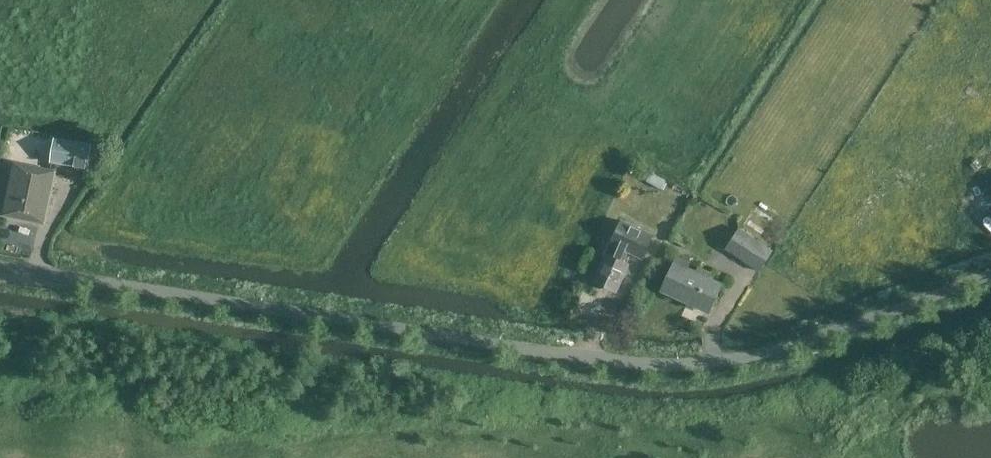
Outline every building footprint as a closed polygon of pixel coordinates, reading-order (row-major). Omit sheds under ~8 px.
[(85,168),(89,142),(55,137),(51,163),(85,168)] [(55,170),(19,163),(23,143),(7,140),(4,160),(16,162),(5,214),(44,222),(55,170)] [(661,192),(667,183),(650,174),(644,183),(661,192)] [(653,234),(622,220),(612,243),(610,242),(603,256),(607,258),(596,282),(615,291),(628,264),(624,262),(629,252),(643,258),(653,234)] [(743,261),(760,271),(779,242),(762,231),(743,261)] [(727,275),(676,251),(658,289),(710,313),(727,275)]
